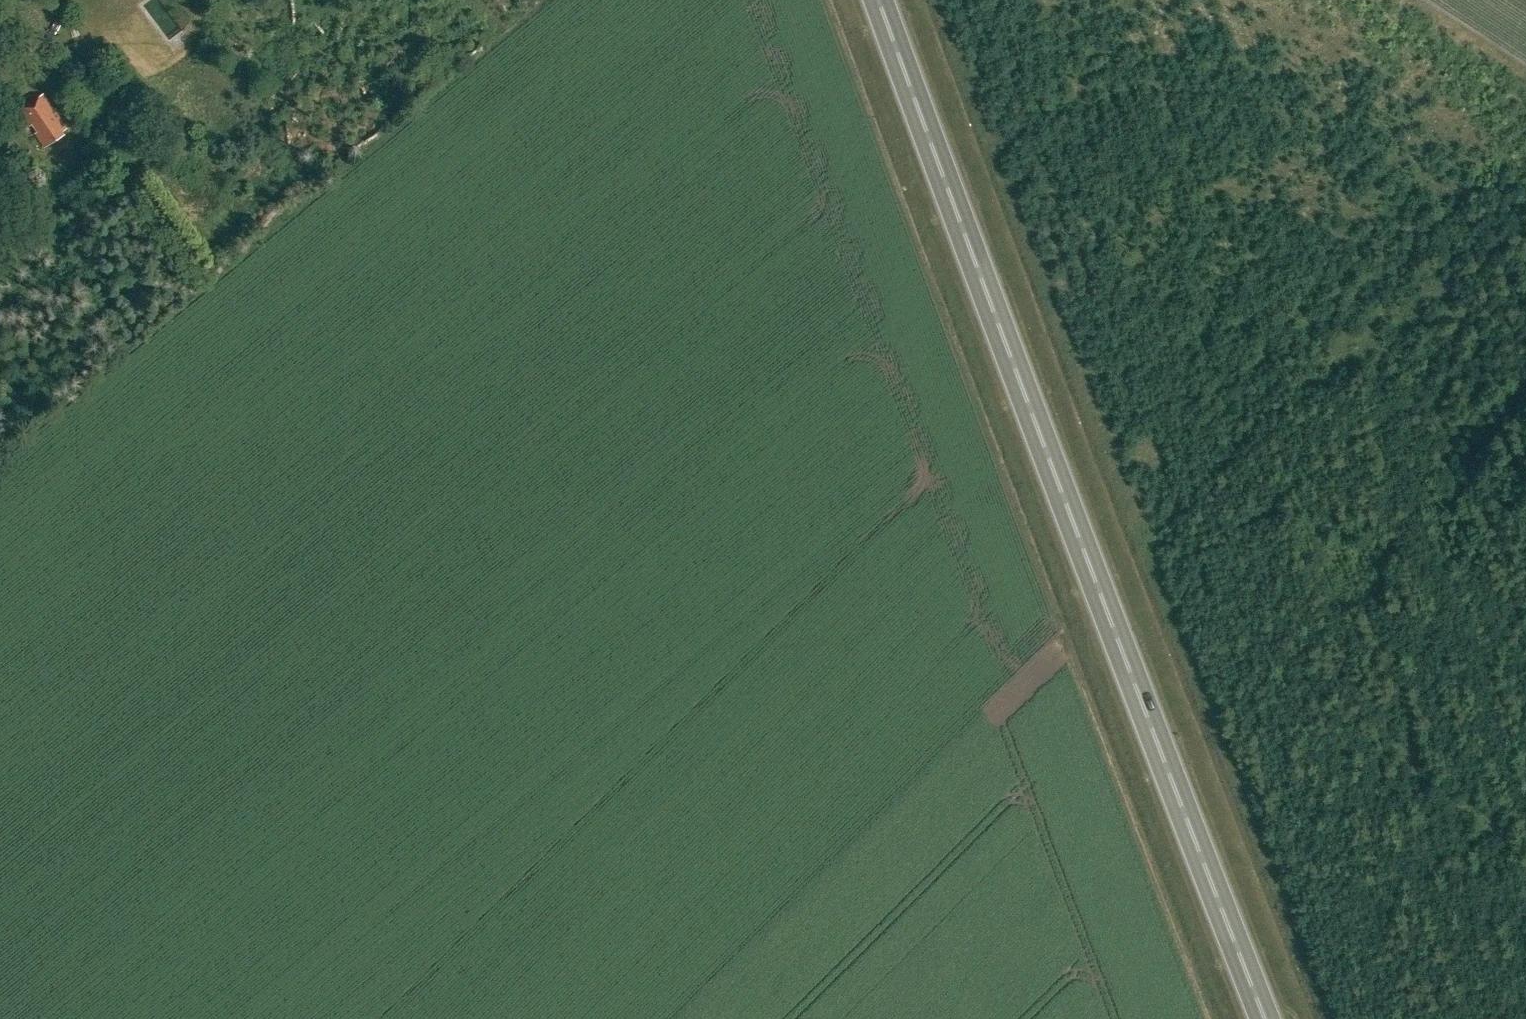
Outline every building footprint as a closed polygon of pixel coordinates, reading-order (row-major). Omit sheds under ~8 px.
[(67,128),(44,93),(20,109),(46,148),(65,135),(62,131),(67,128)]
